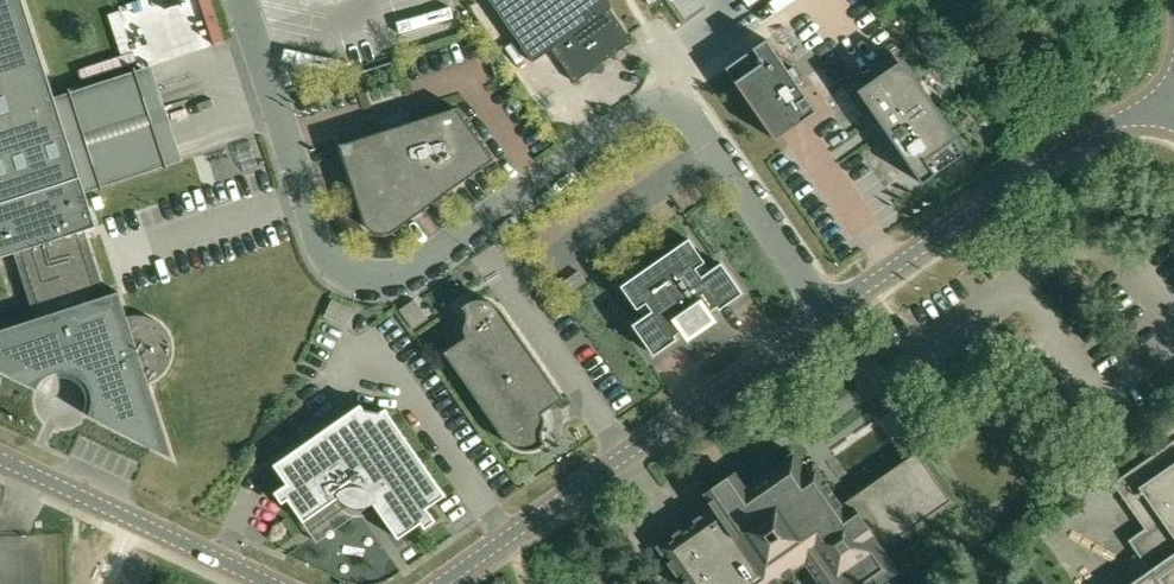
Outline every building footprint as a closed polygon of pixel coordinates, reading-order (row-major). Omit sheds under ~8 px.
[(35,318),(0,329),(0,371),(35,389),(41,381),(46,376),(53,373),(61,371),(69,372),(69,373),(69,374),(69,375),(70,377),(70,378),(71,379),(73,380),(74,381),(75,381),(78,381),(80,380),(81,380),(82,379),(87,385),(91,392),(92,399),(91,407),(88,415),(173,459),(148,383),(156,379),(163,373),(168,365),(172,357),(172,347),(171,339),(167,330),(161,324),(153,318),(145,315),(136,315),(126,316),(118,291),(105,295),(84,230),(96,226),(54,96),(23,0),(0,0),(0,257),(14,253),(35,318)] [(609,8),(611,7),(609,0),(490,0),(533,62),(551,49),(574,82),(632,41),(609,8)] [(749,8),(761,0),(744,0),(749,8)] [(725,68),(775,140),(817,111),(795,79),(799,76),(793,67),(789,70),(767,39),(725,68)] [(382,46),(365,50),(369,66),(386,62),(382,46)] [(954,140),(958,137),(898,51),(851,84),(922,182),(963,153),(954,140)] [(456,107),(340,145),(364,221),(365,222),(366,224),(367,226),(369,228),(371,230),(374,232),(376,233),(380,234),(382,234),(386,234),(390,233),(393,231),(395,230),(494,159),(456,107)] [(719,321),(711,310),(717,306),(719,309),(742,293),(721,262),(702,276),(696,268),(705,261),(689,238),(621,286),(637,309),(646,303),(652,311),(632,324),(654,355),(677,338),(675,335),(680,331),(688,343),(719,321)] [(564,398),(503,311),(502,310),(500,308),(497,305),(495,304),(493,303),(489,301),(484,300),(480,300),(478,300),(473,301),(469,302),(467,303),(462,306),(463,308),(464,308),(465,311),(466,315),(466,318),(464,325),(463,329),(464,333),(466,337),(444,352),(505,439),(506,441),(507,442),(509,444),(513,447),(517,449),(519,450),(521,450),(526,451),(528,451),(532,450),(537,449),(541,447),(546,444),(545,442),(544,443),(543,439),(542,436),(542,432),(544,425),(544,421),(543,417),(542,414),(564,398)] [(696,358),(670,377),(685,397),(711,377),(696,358)] [(360,404),(274,465),(294,493),(287,498),(304,522),(343,494),(348,502),(363,504),(370,499),(398,539),(422,522),(417,515),(446,495),(385,408),(380,412),(364,409),(360,404)] [(1113,483),(1145,529),(1129,540),(1150,569),(1129,583),(1173,583),(1173,440),(1113,483)] [(806,562),(821,583),(880,583),(899,571),(884,550),(954,501),(918,450),(857,492),(862,500),(846,512),(816,469),(809,474),(795,454),(746,487),(736,473),(703,496),(714,510),(659,547),(685,583),(775,583),(806,562)]
